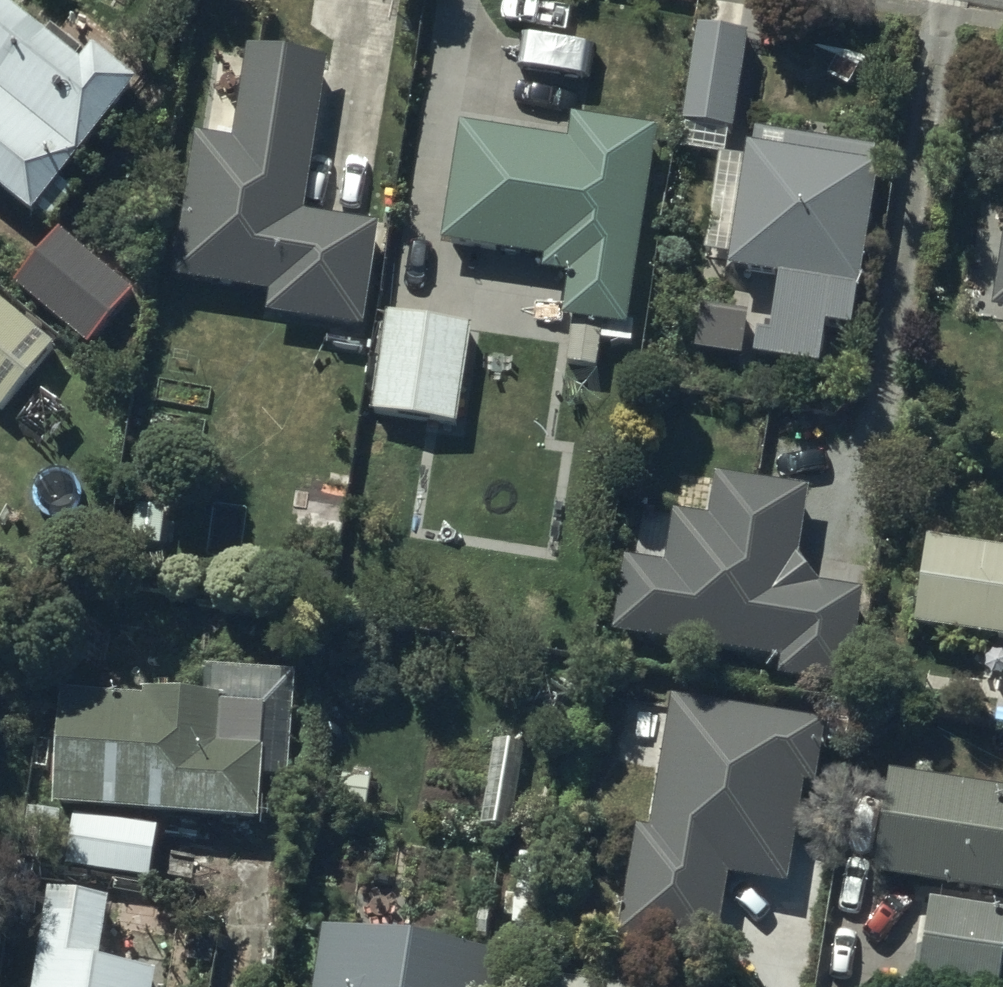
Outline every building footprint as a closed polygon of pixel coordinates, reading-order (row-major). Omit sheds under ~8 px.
[(18,0),(0,0),(0,177),(31,202),(34,198),(52,212),(76,182),(61,170),(88,136),(125,165),(152,131),(114,101),(138,71),(89,32),(77,47),(18,0)] [(751,24),(697,16),(681,111),(735,120),(751,24)] [(190,130),(173,269),(269,281),(266,301),(358,313),(370,216),(304,208),(324,47),(244,37),(242,57),(223,54),(213,133),(190,130)] [(569,132),(463,115),(443,235),(539,251),(538,261),(568,266),(562,308),(622,317),(654,119),(573,106),(569,132)] [(753,136),(748,135),(731,257),(779,264),(771,323),(758,321),(755,343),(836,354),(848,274),(859,276),(878,140),(754,123),(753,136)] [(990,299),(1002,301),(1002,226),(990,299)] [(0,290),(0,401),(1,402),(55,335),(0,290)] [(466,315),(387,305),(374,403),(453,413),(466,315)] [(667,556),(624,549),(614,628),(781,650),(779,665),(845,674),(857,580),(818,575),(796,548),(807,479),(716,464),(713,480),(680,474),(667,556)] [(928,544),(920,629),(1002,637),(1002,551),(928,544)] [(146,686),(59,682),(54,794),(259,805),(261,774),(286,775),(292,663),(203,659),(203,675),(146,673),(146,686)] [(826,710),(673,686),(652,820),(640,818),(622,929),(715,944),(728,863),(787,872),(803,771),(813,773),(819,734),(850,739),(856,703),(828,699),(826,710)] [(526,736),(492,732),(485,798),(519,802),(526,736)] [(886,763),(871,864),(1002,883),(1002,780),(886,763)] [(73,808),(65,858),(146,872),(154,821),(73,808)] [(48,875),(32,986),(149,986),(153,959),(100,952),(110,884),(48,875)] [(930,891),(919,971),(1002,982),(1002,974),(1002,901),(930,891)] [(321,921),(311,986),(499,986),(505,949),(321,921)] [(550,966),(547,986),(696,986),(696,982),(550,966)]
